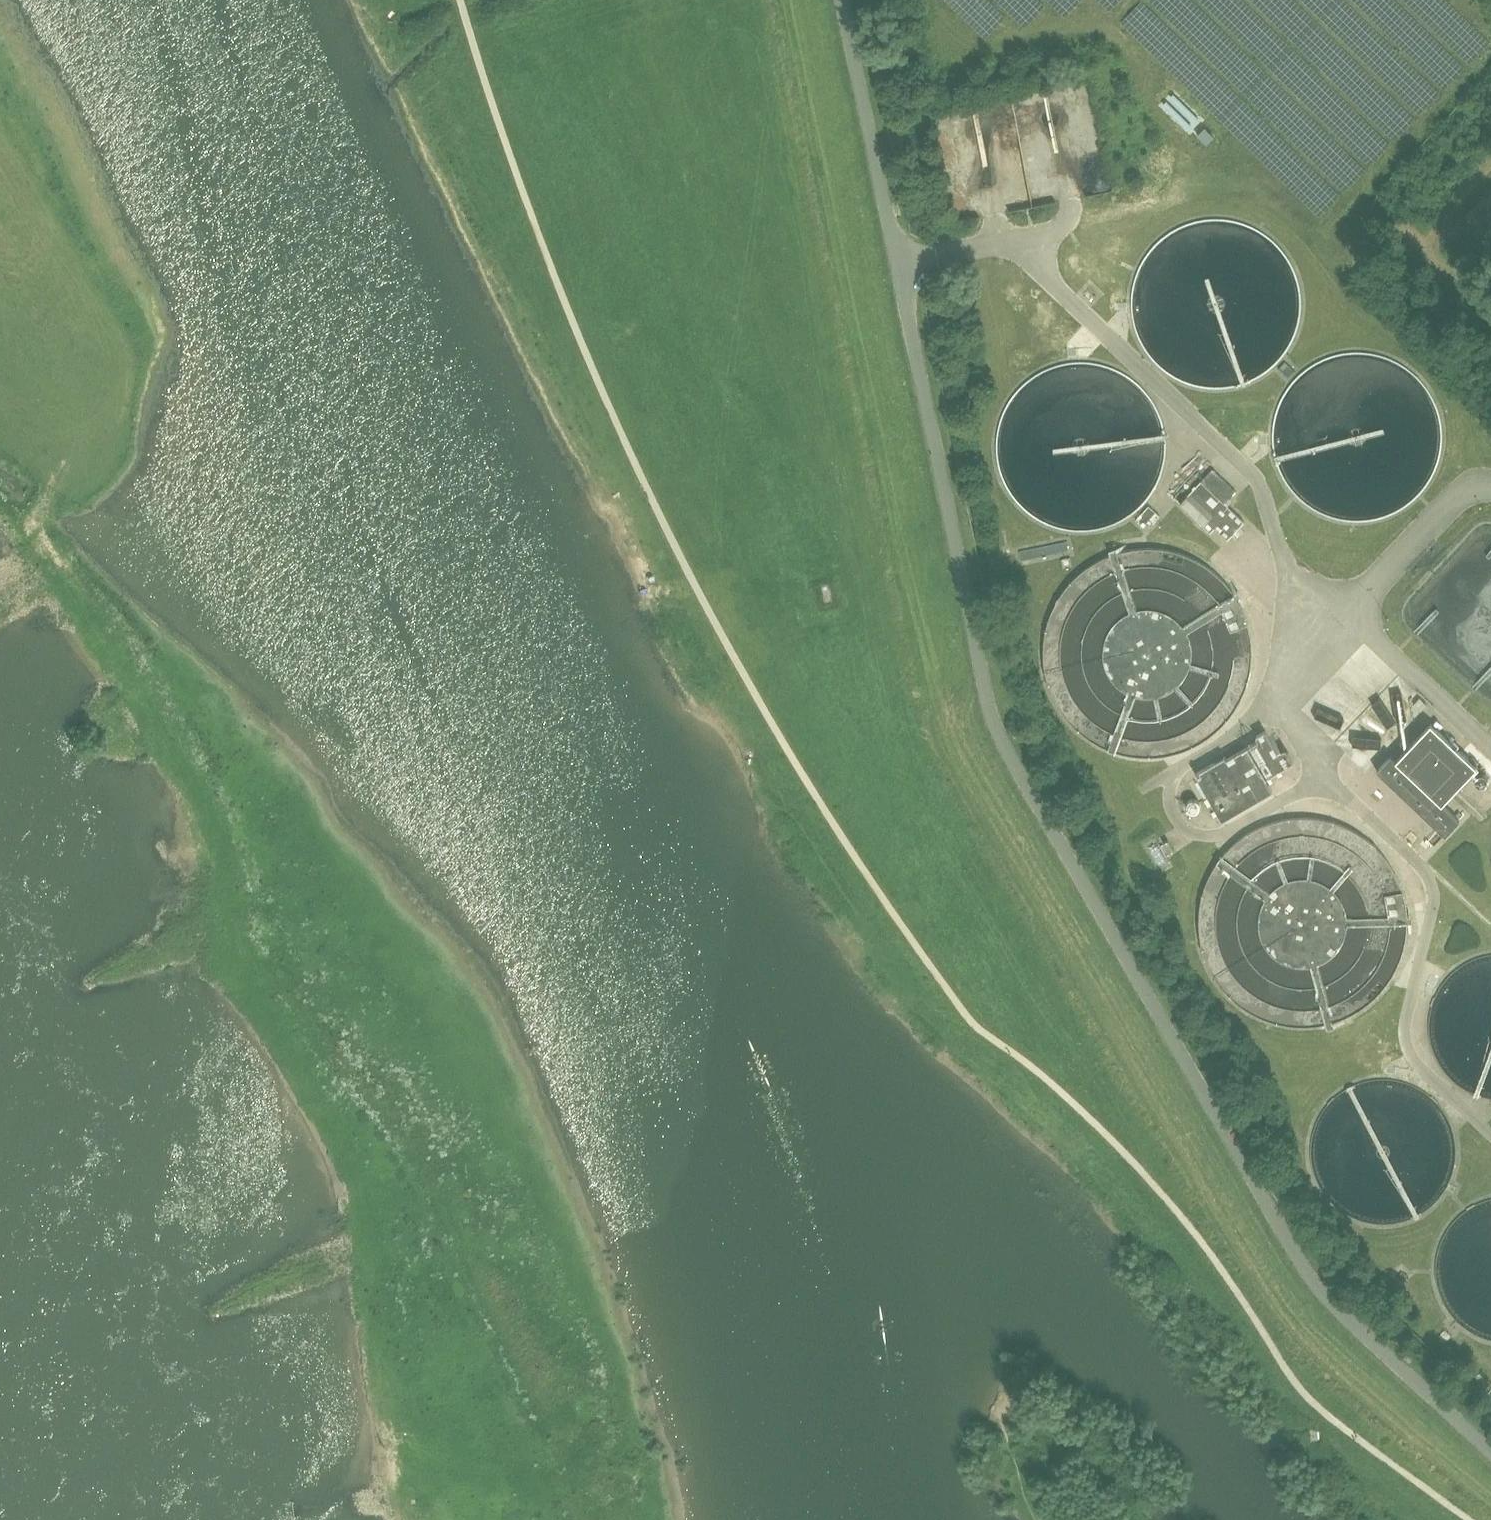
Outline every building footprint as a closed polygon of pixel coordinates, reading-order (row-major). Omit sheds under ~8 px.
[(1235,491),(1212,469),(1180,503),(1210,531),(1214,527),(1227,539),(1244,521),(1224,503),(1235,491)] [(1376,770),(1445,835),(1460,820),(1442,804),(1477,767),(1431,723),(1396,760),(1391,755),(1376,770)] [(1195,773),(1222,820),(1272,791),(1265,777),(1293,761),(1286,747),(1278,752),(1266,730),(1256,735),(1258,740),(1226,758),(1225,756),(1195,773)] [(1348,742),(1336,751),(1354,773),(1365,764),(1348,742)] [(1210,809),(1200,792),(1190,798),(1200,815),(1210,809)] [(1168,841),(1160,846),(1166,855),(1174,851),(1168,841)]
